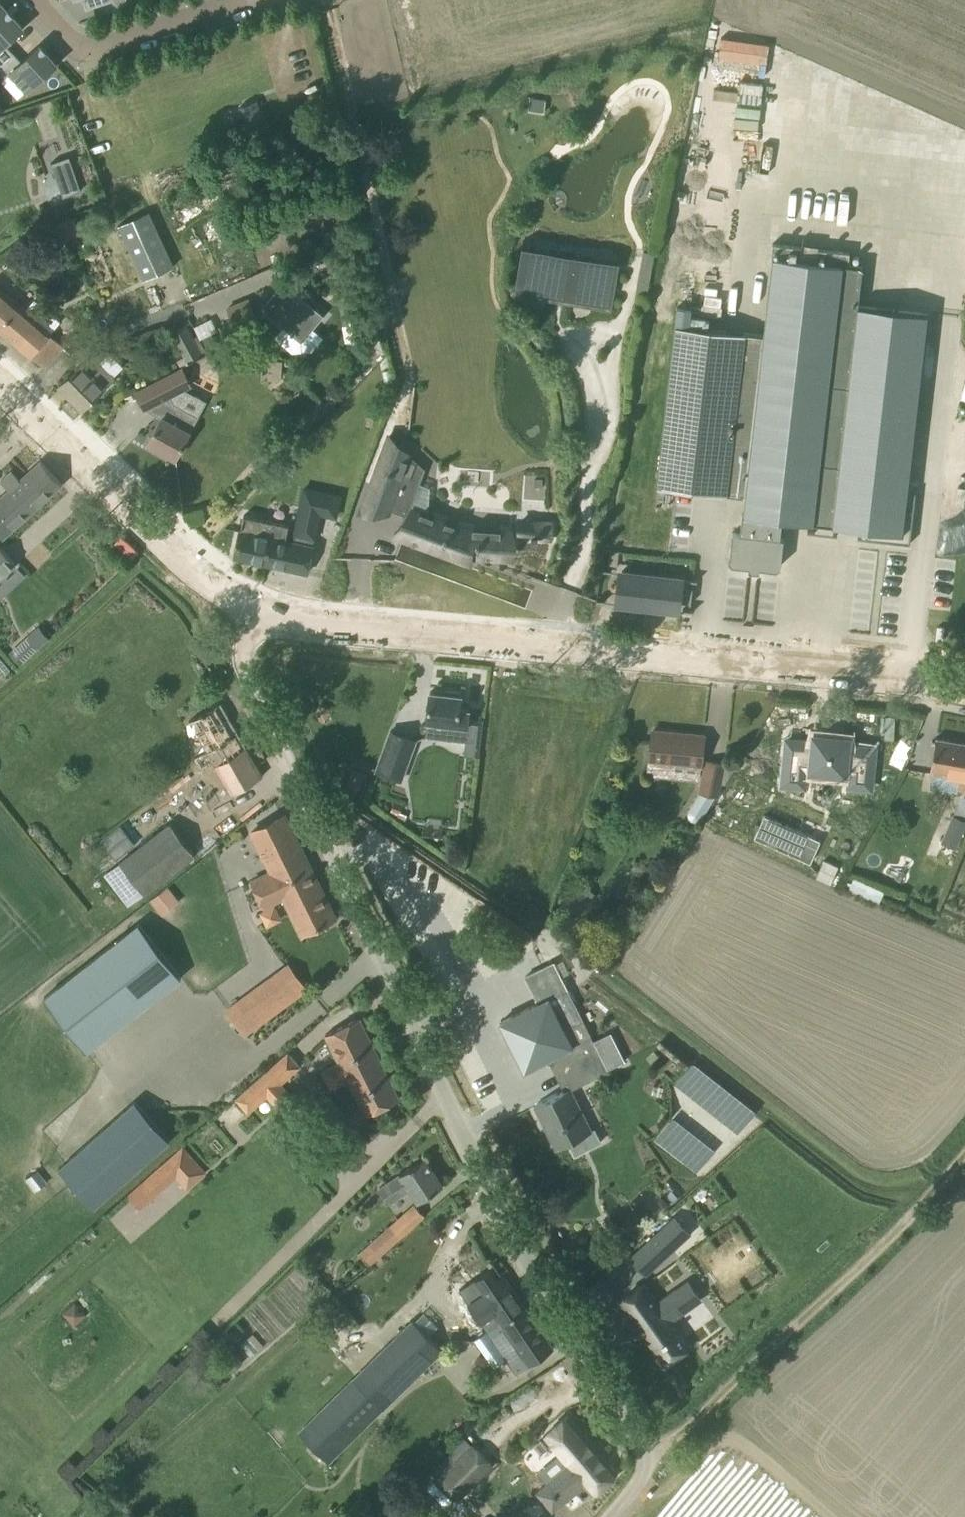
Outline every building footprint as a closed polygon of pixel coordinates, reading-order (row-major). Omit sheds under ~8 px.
[(86,9),(101,4),(99,0),(83,0),(86,9)] [(13,52),(5,43),(23,27),(12,15),(11,15),(7,10),(7,9),(0,16),(0,64),(13,52)] [(13,52),(0,64),(0,73),(4,77),(10,72),(27,90),(56,63),(45,51),(44,51),(40,47),(40,46),(39,45),(22,61),(13,52)] [(257,100),(239,107),(250,135),(268,128),(257,100)] [(69,156),(51,162),(63,197),(81,190),(69,156)] [(684,239),(712,243),(717,211),(674,205),(671,220),(686,223),(684,239)] [(149,212),(118,227),(143,280),(174,266),(149,212)] [(51,223),(58,241),(79,233),(72,215),(51,223)] [(828,384),(843,274),(857,276),(859,265),(849,264),(850,252),(818,248),(817,261),(800,259),(802,246),(773,243),(771,256),(773,256),(764,334),(745,495),(742,513),(782,519),(814,523),(819,462),(828,384)] [(522,246),(514,293),(611,309),(619,262),(522,246)] [(700,271),(663,267),(658,320),(703,325),(704,316),(689,315),(690,307),(673,305),(676,277),(699,280),(700,271)] [(284,283),(263,307),(269,312),(284,325),(285,323),(285,324),(301,337),(311,326),(312,327),(322,315),(284,283)] [(30,357),(32,355),(41,363),(45,366),(63,345),(52,336),(50,334),(51,333),(0,288),(0,330),(30,357)] [(246,293),(225,302),(234,322),(255,314),(246,293)] [(828,384),(819,462),(837,464),(830,525),(865,529),(863,538),(908,543),(911,514),(903,513),(927,313),(857,305),(856,305),(846,386),(828,384)] [(186,322),(170,331),(186,361),(202,353),(201,351),(206,349),(198,334),(194,336),(186,322)] [(378,323),(367,326),(370,337),(381,335),(378,323)] [(675,324),(656,484),(745,495),(764,334),(675,324)] [(82,408),(96,394),(114,377),(94,356),(90,358),(82,364),(60,386),(82,408)] [(176,458),(185,440),(190,431),(189,431),(197,417),(184,410),(174,405),(170,397),(192,386),(183,368),(136,392),(144,408),(151,404),(157,415),(161,417),(148,442),(176,458)] [(389,433),(358,517),(391,516),(393,511),(404,515),(399,528),(403,530),(402,535),(474,562),(476,555),(511,557),(513,529),(473,526),(473,525),(460,524),(460,525),(412,507),(421,484),(426,470),(413,457),(413,455),(389,433)] [(2,538),(62,483),(41,461),(27,475),(19,480),(11,471),(0,481),(8,490),(0,497),(0,536),(2,538)] [(291,541),(285,539),(288,525),(244,515),(241,530),(240,530),(234,557),(307,572),(311,553),(312,545),(319,514),(336,517),(341,493),(303,485),(291,541)] [(780,566),(784,537),(780,537),(782,519),(742,513),(741,513),(738,532),(732,531),(729,560),(732,563),(749,566),(748,570),(760,571),(760,567),(777,569),(780,566)] [(16,565),(0,547),(0,579),(16,565)] [(623,571),(619,606),(683,613),(687,578),(623,571)] [(430,691),(425,736),(466,740),(480,742),(483,718),(468,717),(469,709),(460,708),(461,695),(456,694),(456,691),(446,690),(446,693),(430,691)] [(203,712),(189,720),(206,751),(194,757),(201,769),(213,762),(231,794),(245,785),(263,775),(220,702),(203,712)] [(401,779),(416,739),(390,730),(376,770),(401,779)] [(701,766),(702,755),(704,735),(652,730),(648,774),(672,776),(673,763),(701,766)] [(782,737),(778,782),(800,784),(801,768),(845,772),(844,784),(866,786),(870,746),(844,743),(845,736),(809,732),(808,739),(782,737)] [(931,773),(934,773),(931,787),(958,791),(958,789),(964,790),(964,742),(936,738),(933,757),(931,773)] [(701,817),(714,795),(717,796),(724,764),(705,760),(699,792),(688,809),(688,813),(689,816),(691,819),(695,820),(698,819),(701,817)] [(770,810),(761,833),(817,857),(827,835),(770,810)] [(941,842),(943,843),(936,857),(946,861),(952,847),(956,849),(964,827),(964,819),(953,814),(941,842)] [(285,815),(250,832),(268,870),(249,879),(264,908),(282,899),(300,934),(317,926),(335,917),(285,815)] [(120,861),(145,893),(196,854),(170,822),(120,861)] [(159,914),(180,901),(169,884),(148,898),(159,914)] [(138,923),(44,997),(87,1052),(181,978),(138,923)] [(518,1012),(500,1021),(508,1038),(512,1036),(520,1052),(516,1053),(524,1070),(544,1060),(550,1062),(559,1078),(601,1057),(619,1048),(611,1033),(593,1042),(583,1021),(567,988),(555,962),(554,960),(553,961),(524,975),(538,1002),(518,1012)] [(226,1010),(244,1034),(307,988),(289,964),(226,1010)] [(381,1107),(399,1098),(359,1017),(341,1026),(325,1034),(339,1062),(322,1071),(331,1088),(348,1079),(365,1115),(381,1107)] [(564,1090),(534,1105),(556,1148),(572,1140),(577,1151),(595,1142),(589,1131),(591,1130),(571,1088),(607,1070),(625,1061),(619,1048),(601,1057),(559,1078),(564,1090)] [(281,1082),(300,1065),(288,1052),(236,1098),(248,1113),(267,1096),(278,1108),(293,1094),(281,1082)] [(737,1132),(755,1110),(692,1059),(674,1081),(737,1132)] [(135,1101),(59,1168),(93,1207),(170,1140),(135,1101)] [(696,1121),(726,1145),(736,1133),(705,1109),(696,1121)] [(651,1141),(697,1171),(714,1145),(668,1115),(651,1141)] [(183,1145),(127,1194),(140,1209),(177,1177),(187,1188),(206,1171),(183,1145)] [(409,1190),(418,1202),(426,1196),(443,1184),(424,1157),(407,1168),(380,1188),(390,1203),(409,1190)] [(425,1215),(414,1202),(360,1252),(371,1264),(425,1215)] [(674,1216),(646,1241),(647,1242),(662,1258),(690,1233),(674,1216)] [(490,1268),(459,1289),(467,1302),(480,1321),(486,1329),(485,1330),(515,1374),(537,1359),(553,1348),(503,1274),(497,1279),(490,1268)] [(644,1282),(618,1301),(632,1321),(638,1329),(639,1328),(645,1336),(644,1337),(660,1360),(663,1364),(689,1346),(671,1320),(689,1307),(676,1289),(674,1290),(658,1301),(644,1282)] [(430,1360),(440,1350),(441,1349),(440,1348),(430,1337),(413,1320),(354,1378),(357,1382),(331,1408),(327,1404),(299,1432),(327,1461),(341,1447),(339,1445),(380,1404),(382,1407),(430,1360)] [(216,1361),(208,1368),(215,1376),(223,1369),(216,1361)] [(567,1466),(536,1494),(553,1514),(584,1486),(592,1495),(617,1473),(599,1453),(597,1455),(591,1448),(593,1447),(566,1417),(542,1438),(567,1466)] [(474,1444),(438,1480),(457,1498),(492,1463),(474,1444)]
